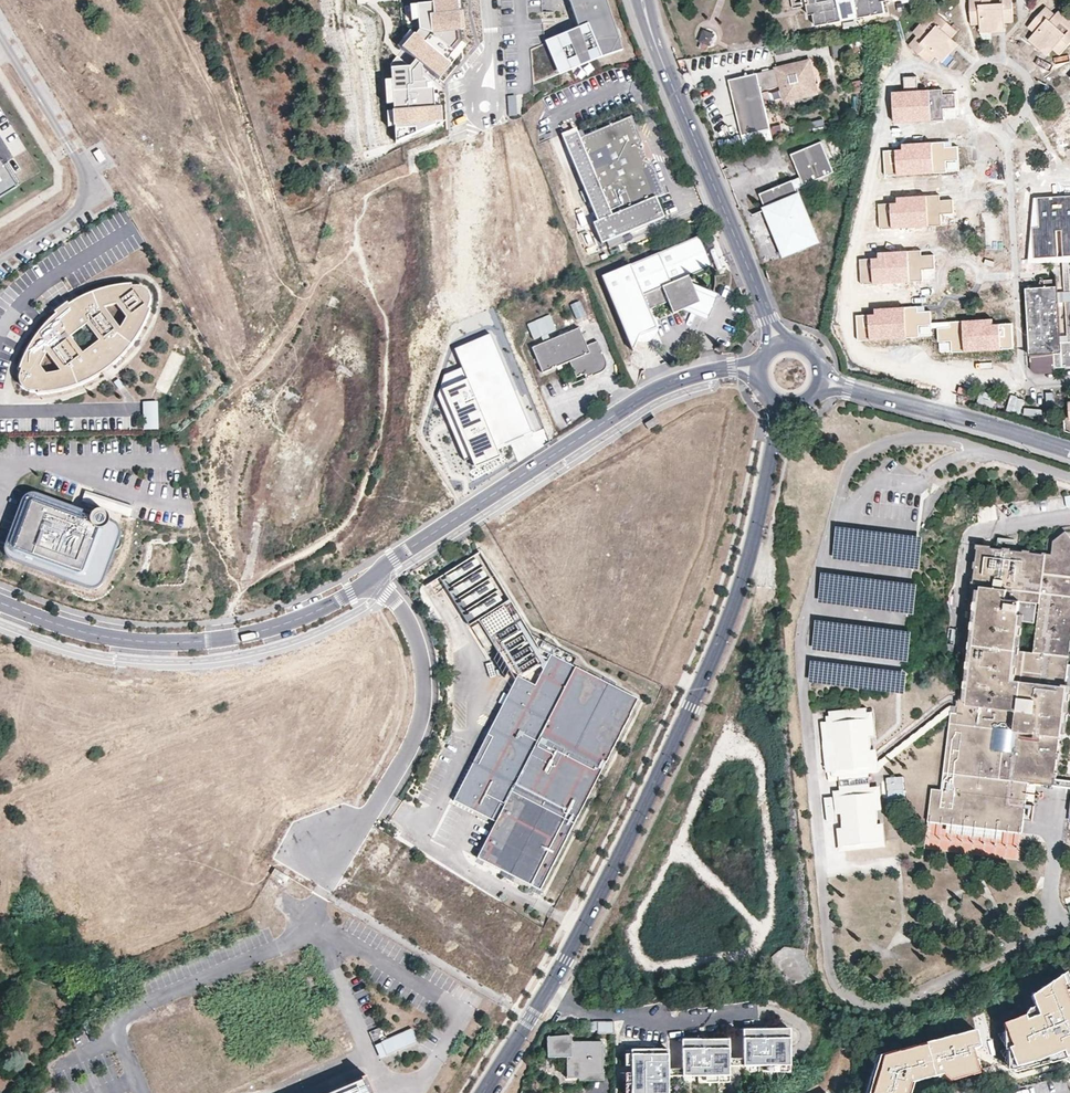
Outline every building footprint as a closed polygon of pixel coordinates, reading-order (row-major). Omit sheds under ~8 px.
[(403,49),(428,70),(439,80),(463,51),(459,0),(433,0),(434,3),(418,4),(419,20),(420,29),(416,34),(403,49)] [(581,31),(568,35),(567,33),(531,47),(533,83),(580,64),(578,59),(589,55),(590,60),(623,49),(607,0),(570,0),(581,31)] [(880,0),(803,0),(805,8),(807,20),(812,19),(814,31),(841,26),(839,17),(855,14),(857,23),(875,20),(878,5),(880,0)] [(878,5),(875,20),(884,19),(882,7),(886,6),(902,3),(901,0),(880,0),(878,5)] [(1013,0),(969,0),(970,26),(979,25),(980,34),(997,33),(999,29),(1004,29),(1005,28),(1005,24),(1014,23),(1013,0)] [(413,20),(419,20),(418,4),(411,5),(413,20)] [(1059,11),(1054,15),(1046,7),(1028,27),(1034,33),(1028,40),(1042,51),(1046,50),(1049,53),(1054,49),(1060,54),(1069,43),(1069,21),(1059,11)] [(957,32),(937,14),(932,20),(928,16),(912,32),(917,36),(909,45),(929,64),(935,58),(941,64),(953,50),(952,46),(956,42),(952,38),(957,32)] [(398,45),(403,49),(416,34),(411,30),(398,45)] [(848,63),(846,47),(830,49),(832,65),(848,63)] [(794,57),(792,49),(776,52),(777,60),(794,57)] [(396,125),(397,141),(442,122),(440,93),(439,93),(439,88),(433,89),(433,83),(430,83),(428,81),(411,83),(410,67),(398,56),(391,63),(392,80),(394,103),(395,110),(396,125)] [(811,62),(730,82),(744,137),(772,130),(763,93),(783,88),(785,97),(793,95),(795,101),(809,97),(807,92),(818,89),(811,62)] [(912,63),(898,63),(898,75),(912,75),(912,63)] [(903,77),(904,91),(917,90),(916,77),(903,77)] [(853,92),(862,89),(859,79),(850,81),(853,92)] [(394,103),(392,80),(385,80),(387,104),(394,103)] [(819,95),(818,89),(807,92),(809,97),(819,95)] [(891,92),(893,122),(954,119),(953,94),(941,95),(941,89),(917,90),(904,91),(891,92)] [(637,149),(638,147),(640,141),(630,115),(578,135),(577,136),(608,215),(653,198),(661,194),(649,162),(643,159),(641,158),(639,159),(635,150),(637,149)] [(822,118),(810,121),(813,129),(825,126),(822,118)] [(577,136),(578,135),(575,128),(561,134),(595,221),(590,222),(598,242),(661,218),(653,198),(608,215),(577,136)] [(6,162),(16,156),(0,130),(0,153),(6,162)] [(834,173),(821,142),(790,155),(800,178),(759,195),(766,210),(776,206),(779,212),(768,217),(784,255),(797,250),(798,252),(806,249),(805,247),(818,241),(801,201),(796,188),(804,185),(834,173)] [(902,149),(883,150),(884,176),(960,172),(958,147),(947,147),(946,142),(901,144),(902,149)] [(641,158),(643,159),(644,156),(641,148),(638,147),(637,149),(635,150),(639,159),(641,158)] [(100,148),(94,152),(100,162),(106,159),(100,148)] [(16,186),(0,160),(0,197),(16,186)] [(809,198),(804,185),(796,188),(801,201),(809,198)] [(895,202),(876,203),(878,229),(954,225),(952,200),(940,200),(940,195),(895,197),(895,202)] [(1038,197),(1039,228),(1033,228),(1033,257),(1069,255),(1069,196),(1038,197)] [(1033,257),(1033,228),(1039,228),(1038,197),(1033,198),(1027,263),(1063,263),(1068,342),(1069,342),(1069,255),(1033,257)] [(776,206),(766,210),(768,217),(779,212),(776,206)] [(702,236),(633,263),(605,274),(635,349),(641,333),(658,326),(650,308),(671,300),(675,312),(688,307),(708,317),(717,296),(696,285),(692,275),(714,266),(702,236)] [(877,258),(858,259),(860,285),(936,281),(934,255),(922,256),(922,250),(877,253),(877,258)] [(1057,280),(1044,281),(1044,287),(1026,288),(1030,355),(1030,366),(1032,370),(1034,373),(1037,374),(1055,373),(1054,369),(1069,368),(1069,342),(1068,342),(1061,342),(1057,280)] [(25,353),(19,369),(21,370),(20,376),(21,387),(26,390),(32,392),(38,392),(37,394),(51,392),(64,390),(77,386),(89,380),(101,373),(114,364),(123,355),(132,344),(139,333),(145,322),(151,309),(150,303),(150,294),(143,288),(133,287),(131,285),(117,286),(104,289),(92,293),(80,298),(68,305),(67,303),(54,312),(55,315),(46,323),(38,333),(33,341),(25,353)] [(580,301),(570,305),(576,319),(586,315),(580,301)] [(874,314),(855,315),(857,341),(933,337),(932,328),(932,323),(931,311),(919,312),(919,306),(874,309),(874,314)] [(550,315),(527,324),(534,340),(541,337),(543,341),(550,338),(548,333),(556,330),(550,315)] [(996,319),(951,322),(951,327),(938,328),(939,353),(1014,349),(1012,323),(996,324),(996,319)] [(555,336),(550,338),(543,341),(532,345),(542,370),(567,361),(574,378),(582,374),(581,373),(590,370),(592,376),(600,373),(601,371),(604,369),(605,367),(605,364),(605,361),(597,341),(587,345),(579,327),(555,336)] [(532,431),(490,334),(454,348),(462,368),(444,375),(437,397),(464,460),(471,458),(475,467),(501,456),(496,446),(532,431)] [(581,373),(582,374),(584,379),(592,376),(590,370),(581,373)] [(157,399),(143,400),(144,428),(158,428),(157,399)] [(659,423),(655,417),(645,424),(649,430),(659,423)] [(6,545),(7,557),(90,589),(99,588),(103,583),(120,531),(118,526),(110,521),(111,516),(103,510),(95,512),(90,515),(33,493),(26,496),(22,499),(6,545)] [(993,505),(976,508),(978,522),(995,519),(993,505)] [(834,526),(831,560),(918,567),(921,533),(834,526)] [(1064,532),(1052,541),(1050,555),(1045,554),(1046,553),(1041,552),(1040,554),(1029,552),(1029,551),(1021,550),(1021,551),(1010,550),(1010,549),(1001,548),(1001,549),(989,547),(989,546),(975,545),(974,549),(976,549),(974,562),(973,562),(972,569),(974,569),(972,581),(970,581),(969,588),(971,589),(970,601),(968,601),(967,609),(969,609),(967,621),(965,621),(964,629),(966,629),(965,641),(963,641),(962,649),(964,649),(962,661),(961,660),(960,668),(961,668),(960,680),(958,680),(957,688),(959,688),(957,700),(956,700),(955,706),(949,705),(899,744),(900,752),(945,717),(950,713),(945,752),(940,789),(930,788),(926,821),(1022,833),(1023,819),(1025,804),(1026,800),(1028,782),(1036,783),(1051,785),(1052,778),(1054,778),(1055,772),(1053,772),(1054,759),(1056,759),(1057,753),(1055,752),(1056,739),(1059,739),(1059,736),(1065,687),(1063,687),(1066,667),(1067,661),(1069,661),(1069,653),(1068,653),(1069,641),(1069,633),(1069,631),(1069,541),(1064,532)] [(912,612),(916,581),(820,571),(817,602),(912,612)] [(492,633),(513,620),(505,607),(484,620),(492,633)] [(906,666),(910,628),(813,620),(810,656),(807,684),(904,692),(906,666)] [(479,624),(473,628),(485,647),(491,643),(479,624)] [(558,647),(554,654),(574,664),(578,657),(558,647)] [(570,829),(639,698),(574,664),(554,654),(551,653),(535,683),(518,674),(494,719),(499,721),(496,728),(491,726),(487,732),(492,735),(478,762),(473,759),(453,798),(495,820),(491,828),(476,856),(539,888),(570,829)] [(865,707),(827,711),(828,722),(820,723),(825,772),(837,771),(838,776),(838,780),(868,777),(868,774),(877,772),(883,765),(885,763),(900,752),(899,744),(883,756),(876,762),(871,765),(870,750),(866,718),(865,707)] [(496,728),(499,721),(494,719),(491,726),(496,728)] [(478,762),(492,735),(487,732),(473,759),(478,762)] [(868,782),(868,777),(838,780),(839,785),(868,782)] [(1069,787),(1069,781),(1054,778),(1052,778),(1051,785),(1069,787)] [(868,782),(839,785),(839,789),(840,796),(838,796),(840,812),(841,827),(843,844),(878,841),(876,823),(875,809),(874,787),(868,787),(868,786),(868,782)] [(1036,783),(1028,782),(1026,800),(1034,801),(1036,783)] [(880,809),(878,785),(868,786),(868,787),(874,787),(875,809),(880,809)] [(840,796),(839,789),(832,790),(834,813),(840,812),(838,796),(840,796)] [(1032,820),(1034,805),(1025,804),(1023,819),(1032,820)] [(1022,833),(926,821),(924,838),(1020,849),(1022,833)] [(485,833),(487,827),(473,822),(471,828),(485,833)] [(878,841),(843,844),(841,827),(836,828),(838,851),(884,846),(884,841),(882,823),(876,823),(878,841)] [(450,847),(456,834),(439,827),(434,841),(450,847)] [(379,844),(392,847),(395,838),(382,835),(379,844)] [(381,870),(393,852),(378,842),(366,860),(381,870)] [(271,872),(285,881),(289,875),(274,866),(271,872)] [(456,887),(426,937),(497,979),(527,929),(456,887)] [(1041,997),(1049,1016),(1036,1021),(1034,1015),(1008,1024),(1025,1071),(1069,1054),(1069,976),(1041,997)] [(980,1032),(892,1059),(881,1092),(920,1092),(922,1084),(943,1076),(953,1076),(956,1085),(1002,1070),(985,1015),(976,1018),(980,1032)] [(613,1024),(597,1024),(597,1036),(613,1035),(613,1024)] [(417,1040),(412,1027),(380,1040),(386,1053),(417,1040)] [(788,1030),(741,1030),(741,1067),(788,1067),(788,1030)] [(579,1073),(602,1073),(602,1043),(570,1043),(570,1037),(546,1038),(547,1058),(566,1058),(566,1079),(578,1079),(579,1073)] [(727,1040),(680,1041),(680,1078),(727,1077),(727,1040)] [(668,1051),(629,1051),(630,1092),(668,1092),(668,1051)] [(603,1073),(602,1073),(579,1073),(578,1079),(578,1082),(603,1082),(603,1073)] [(367,1074),(322,1092),(375,1092),(367,1074)]
